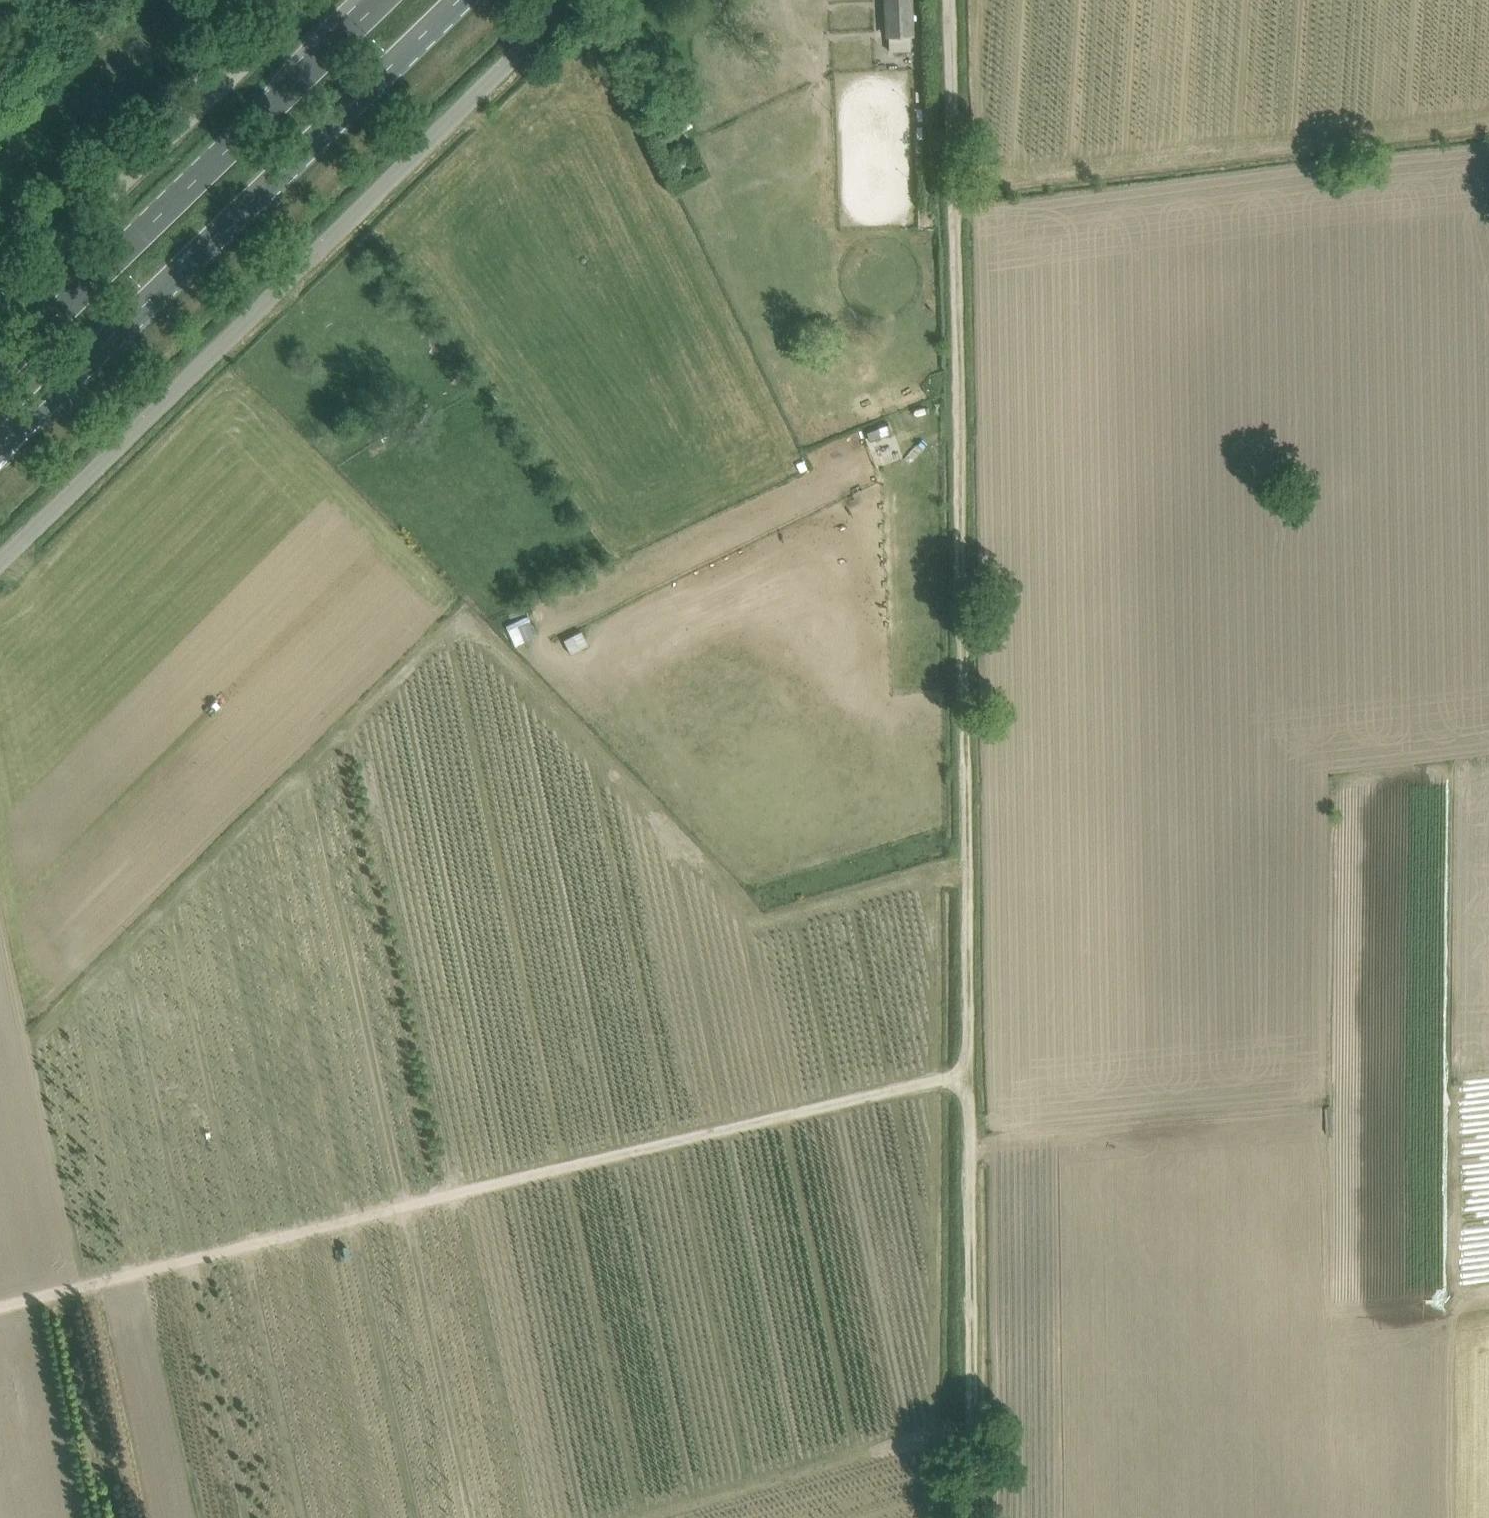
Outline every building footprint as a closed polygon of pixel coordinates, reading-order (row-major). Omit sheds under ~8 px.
[(884,38),(915,36),(913,0),(882,0),(884,38)]
